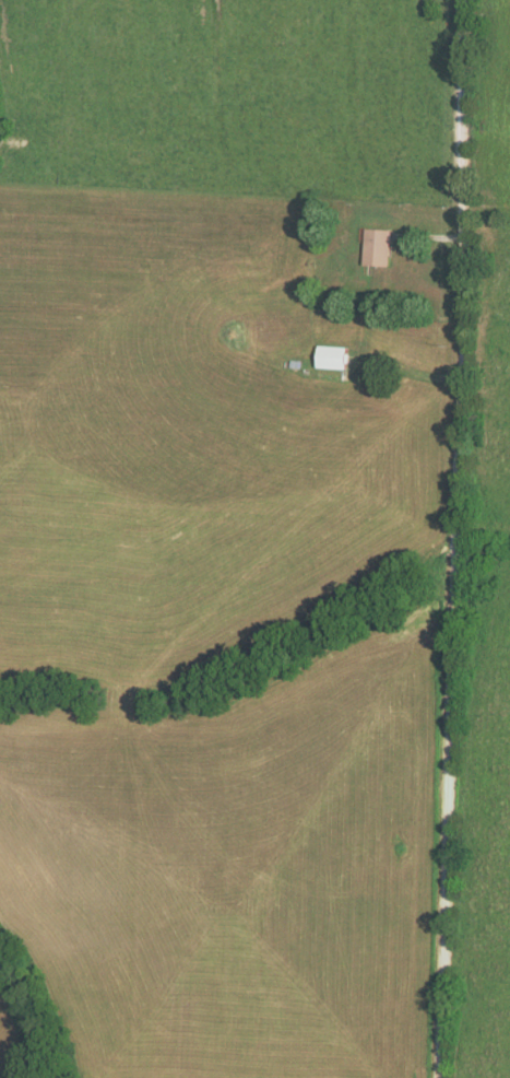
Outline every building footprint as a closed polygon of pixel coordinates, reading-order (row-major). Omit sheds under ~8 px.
[(366,265),(391,266),(393,229),(368,228),(366,265)] [(350,346),(320,345),(319,367),(349,368),(350,346)]
